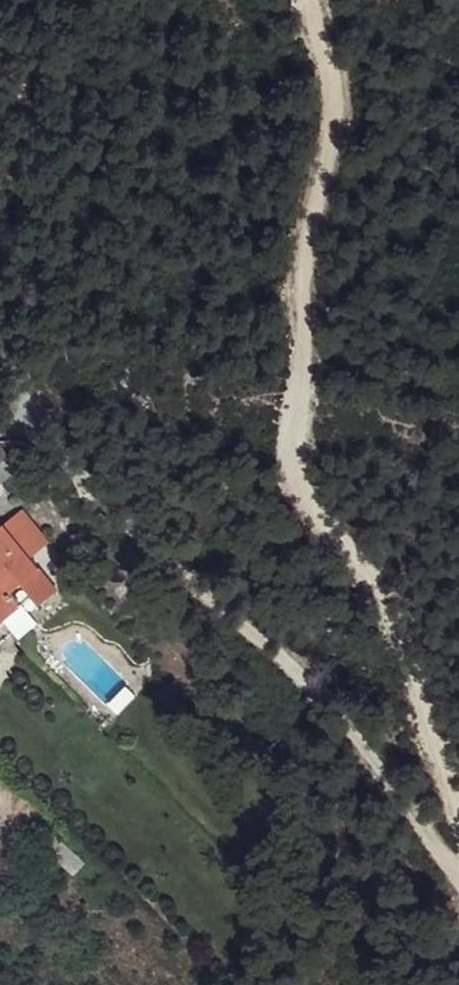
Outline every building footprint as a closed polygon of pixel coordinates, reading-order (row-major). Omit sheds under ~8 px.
[(18,469),(0,445),(0,483),(18,469)] [(3,525),(30,557),(49,542),(22,509),(3,525)] [(57,590),(30,557),(3,525),(0,527),(0,622),(21,605),(10,591),(20,582),(39,605),(57,590)] [(42,823),(31,834),(74,875),(85,863),(42,823)]
